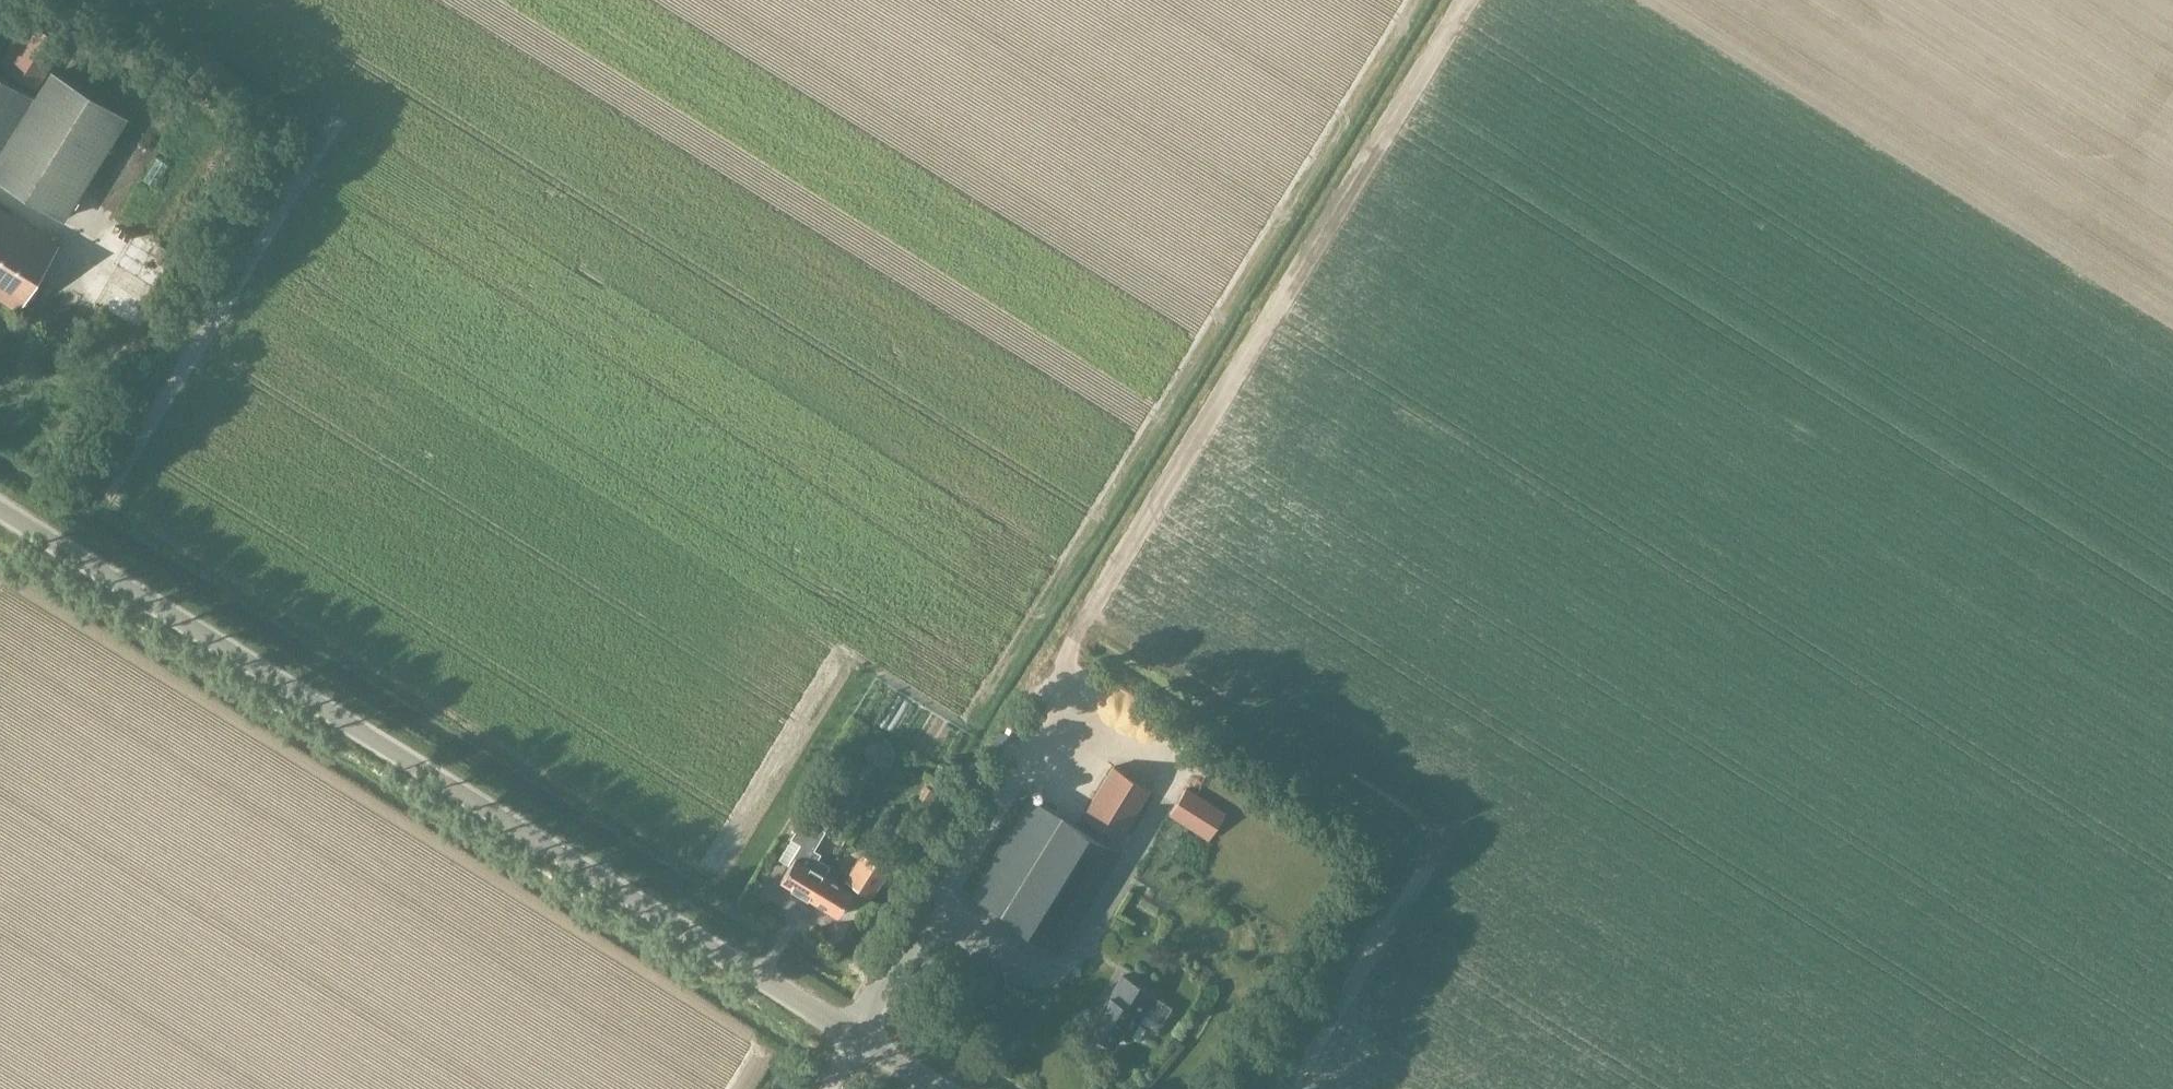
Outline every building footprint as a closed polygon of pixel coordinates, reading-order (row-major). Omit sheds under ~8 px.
[(64,42),(25,18),(0,59),(0,67),(35,89),(64,42)] [(64,216),(124,119),(49,73),(34,96),(0,75),(0,177),(64,216)] [(17,308),(57,244),(0,209),(0,298),(17,308)] [(1150,788),(1113,765),(1082,815),(1097,824),(1091,833),(1109,845),(1115,835),(1119,838),(1150,788)] [(1208,838),(1224,812),(1185,787),(1169,813),(1208,838)] [(992,909),(992,908),(1053,810),(1029,795),(967,894),(992,909)] [(1109,845),(1091,833),(1053,810),(992,908),(1060,949),(1120,851),(1109,845)] [(823,832),(814,825),(802,819),(791,837),(802,844),(780,880),(809,898),(825,874),(823,874),(829,865),(817,858),(820,852),(813,848),(823,832)] [(871,896),(888,870),(860,853),(847,874),(858,880),(855,885),(871,896)] [(825,874),(809,898),(837,915),(851,891),(825,874)] [(1096,926),(1098,913),(1084,911),(1081,924),(1096,926)] [(1121,974),(1088,1029),(1112,1044),(1121,1029),(1129,1034),(1154,994),(1121,974)]
